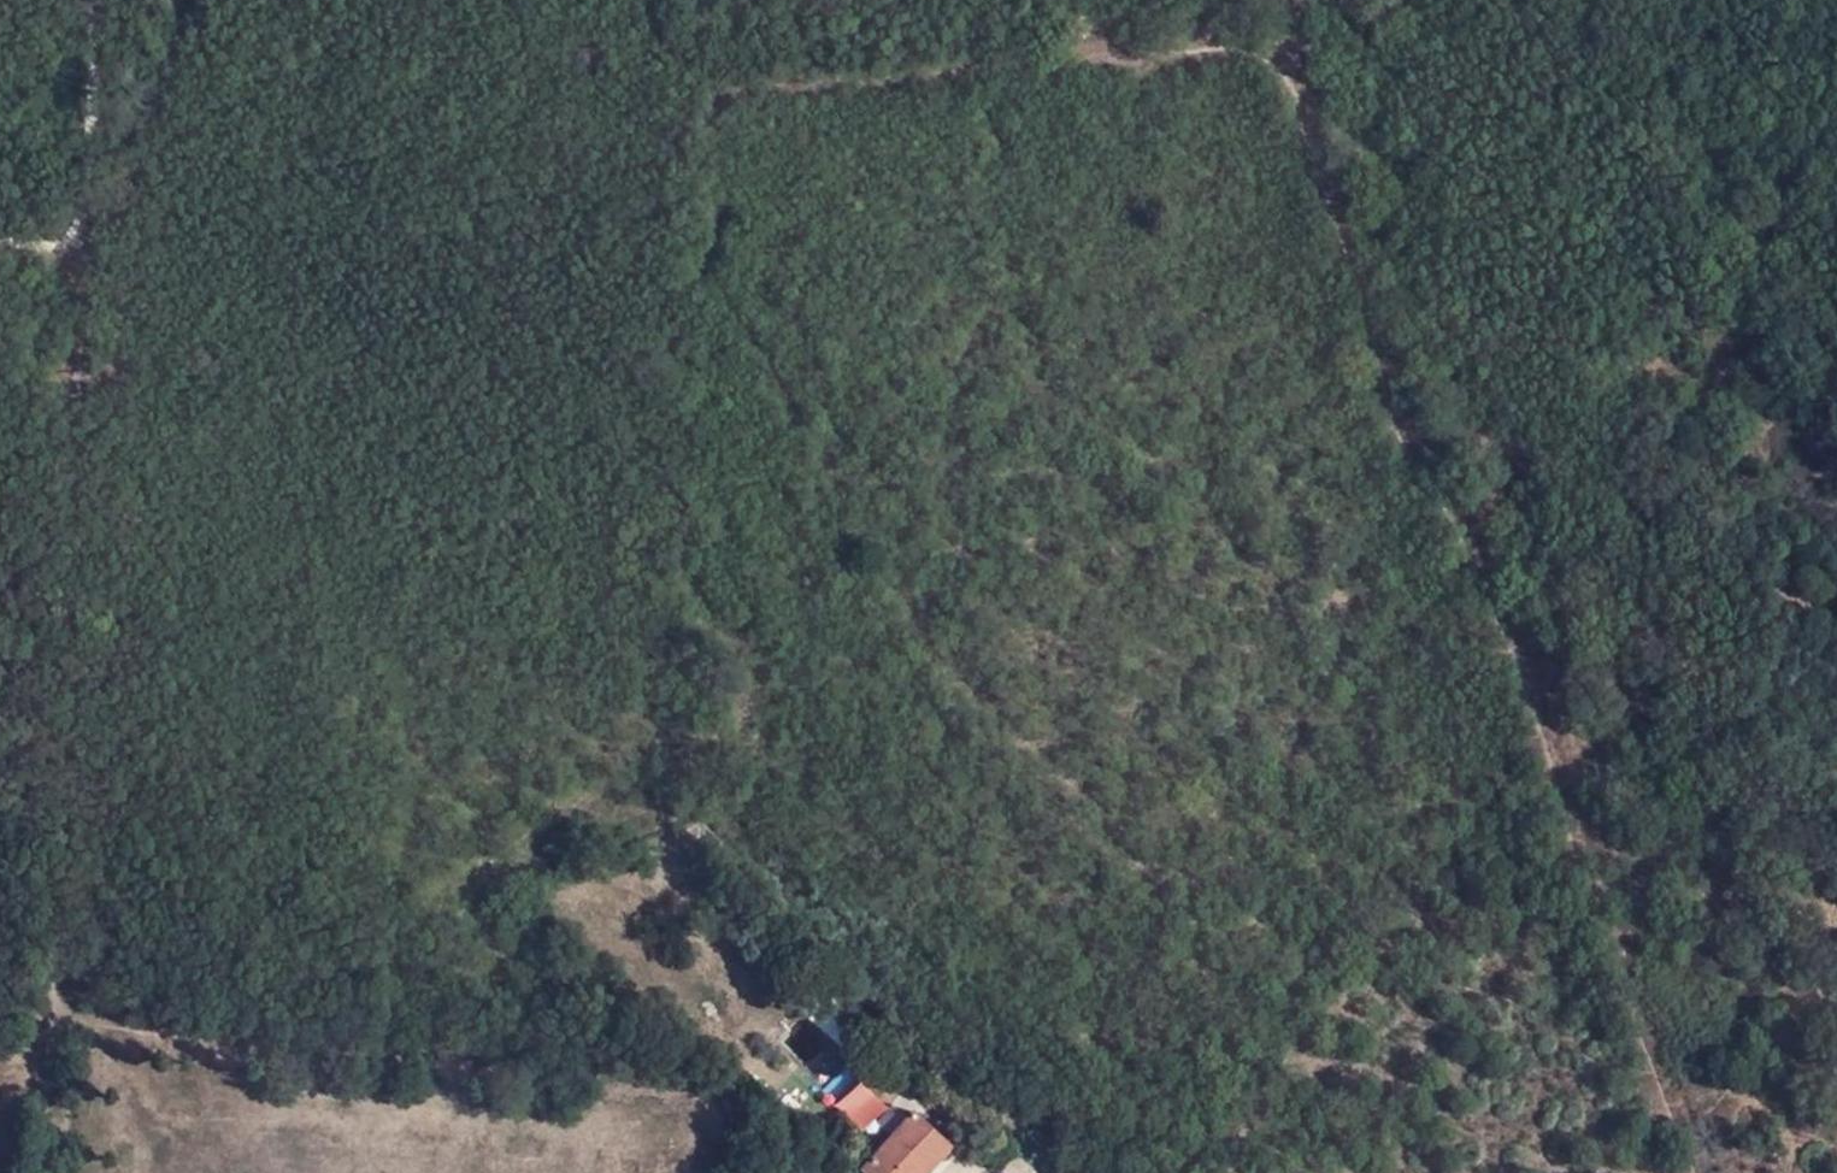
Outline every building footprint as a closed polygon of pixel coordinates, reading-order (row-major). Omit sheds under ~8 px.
[(867,1172),(930,1172),(951,1149),(911,1114),(879,1151),(864,1133),(854,1142),(847,1135),(839,1147),(848,1155),(853,1150),(864,1161),(860,1167),(867,1172)]
